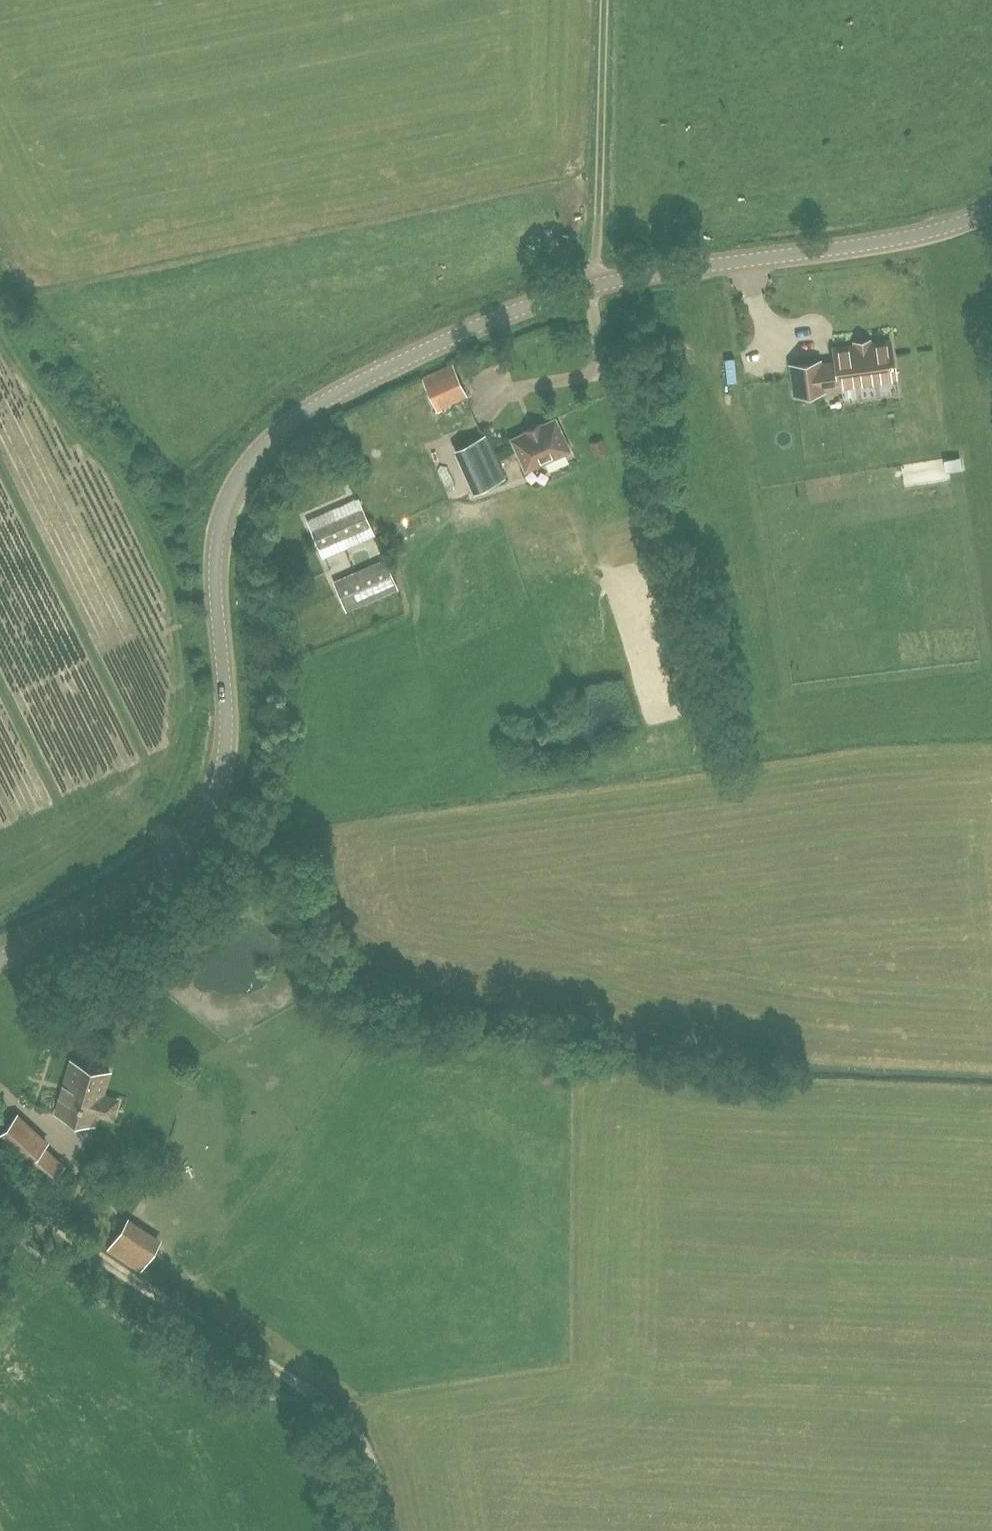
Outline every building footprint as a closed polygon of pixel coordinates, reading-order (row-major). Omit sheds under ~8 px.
[(890,341),(834,348),(835,362),(820,364),(819,360),(791,364),(795,394),(823,390),(822,386),(895,377),(890,341)] [(453,363),(423,377),(437,408),(467,394),(453,363)] [(568,449),(555,420),(540,427),(539,424),(526,430),(527,432),(513,439),(526,468),(568,449)] [(485,433),(456,447),(475,491),(505,477),(485,433)] [(607,437),(592,444),(597,456),(612,449),(607,437)] [(361,506),(311,528),(320,547),(369,526),(361,506)] [(386,563),(335,585),(344,604),(394,583),(386,563)] [(94,1124),(97,1114),(113,1119),(118,1100),(103,1095),(110,1072),(71,1061),(56,1113),(94,1124)] [(0,1134),(0,1143),(46,1185),(62,1167),(42,1148),(47,1143),(17,1116),(0,1134)] [(103,1186),(108,1180),(102,1175),(97,1182),(103,1186)] [(148,1236),(133,1260),(143,1267),(159,1243),(148,1236)]
